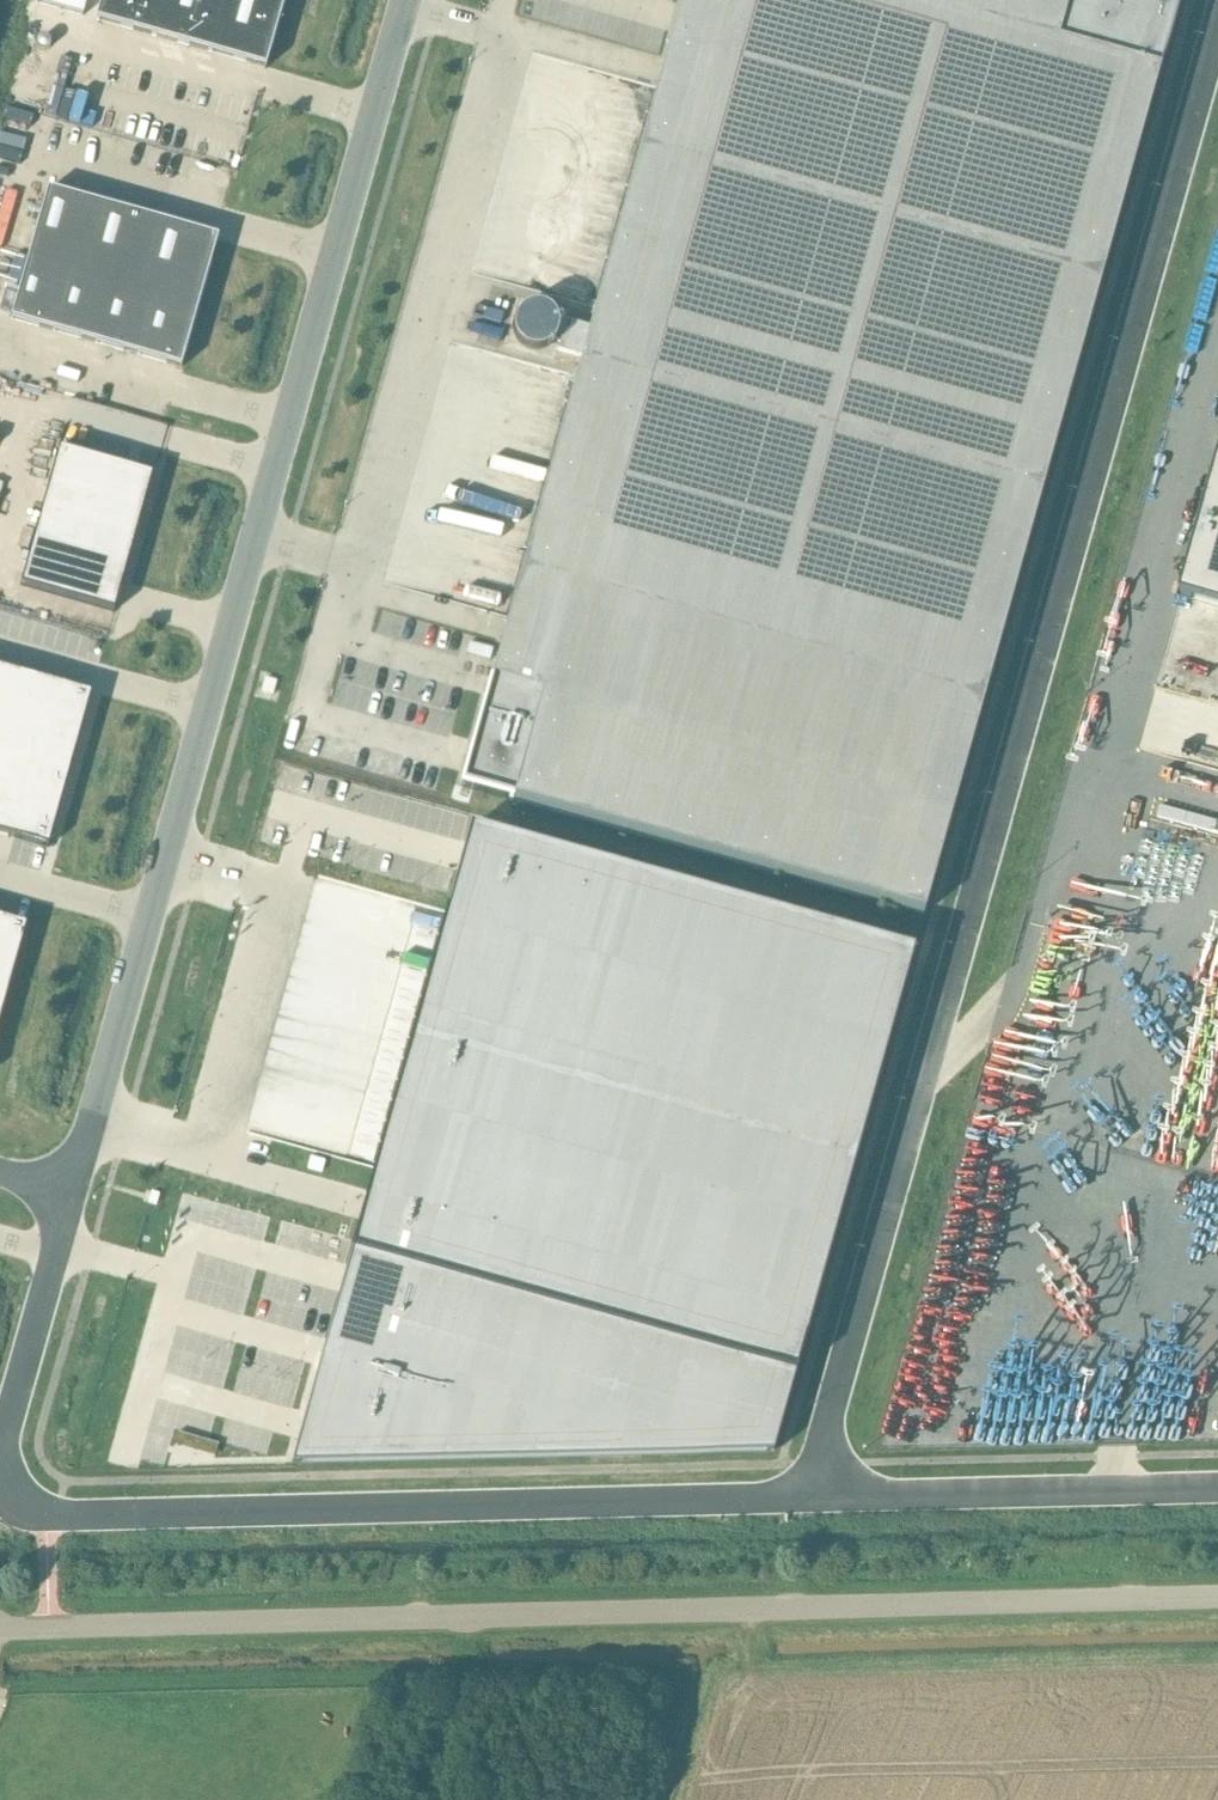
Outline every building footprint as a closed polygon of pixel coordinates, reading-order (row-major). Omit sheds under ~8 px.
[(36,3),(82,16),(87,0),(36,0),(36,3)] [(95,20),(266,68),(285,0),(101,0),(95,20)] [(461,786),(581,819),(588,821),(595,823),(602,825),(923,914),(1177,0),(680,0),(664,58),(660,73),(656,89),(651,103),(645,127),(640,146),(634,166),(628,188),(622,207),(616,231),(610,252),(605,268),(599,290),(595,307),(575,376),(569,400),(565,414),(558,440),(552,460),(547,479),(541,500),(535,523),(529,543),(524,562),(518,583),(511,609),(508,617),(505,629),(502,641),(461,786)] [(48,191),(12,320),(181,368),(217,239),(48,191)] [(540,354),(547,351),(552,346),(556,340),(557,333),(556,326),(552,319),(547,315),(540,312),(533,312),(526,313),(521,317),(517,323),(514,329),(514,336),(516,343),(520,348),(526,352),(533,354),(540,354)] [(60,450),(22,586),(113,612),(152,476),(60,450)] [(1139,750),(1217,772),(1217,466),(1139,750)] [(49,847),(91,696),(0,671),(0,833),(49,847)] [(291,1466),(288,1476),(772,1464),(914,953),(912,952),(470,830),(467,829),(467,830),(291,1466)] [(26,926),(0,919),(0,1019),(26,926)]
